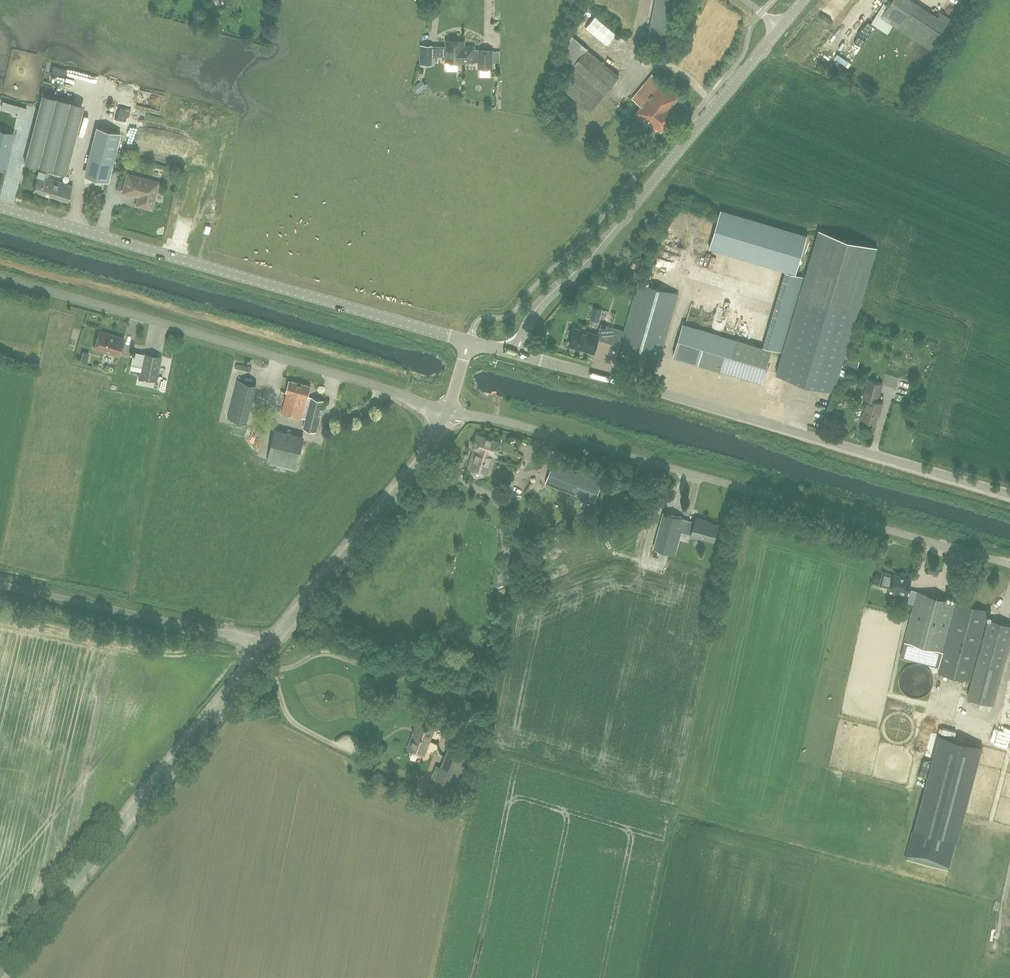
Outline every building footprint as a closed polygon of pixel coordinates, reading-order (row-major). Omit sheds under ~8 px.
[(669,32),(674,33),(675,25),(670,24),(675,0),(662,0),(656,31),(668,33),(669,32)] [(881,16),(899,27),(914,3),(910,0),(892,0),(881,16)] [(845,79),(875,29),(850,13),(840,7),(810,59),(845,79)] [(713,34),(718,37),(723,30),(718,26),(713,34)] [(733,39),(735,31),(726,28),(724,37),(733,39)] [(441,46),(441,56),(447,56),(447,57),(447,62),(446,70),(458,70),(458,62),(464,62),(464,61),(474,61),(475,50),(475,47),(465,46),(465,40),(447,40),(447,46),(441,46)] [(431,60),(431,56),(431,46),(420,46),(420,60),(431,60)] [(475,50),(474,61),(475,61),(475,62),(479,62),(479,68),(479,77),(490,77),(490,68),(492,68),(492,62),(492,50),(480,49),(480,50),(475,50)] [(559,83),(588,108),(590,110),(617,78),(586,51),(559,83)] [(636,93),(646,101),(642,106),(636,113),(656,129),(658,127),(661,130),(675,113),(669,108),(679,96),(661,82),(652,74),(636,93)] [(621,88),(629,79),(625,75),(617,83),(621,88)] [(65,173),(83,105),(42,94),(25,162),(65,173)] [(86,176),(108,181),(121,133),(99,127),(86,176)] [(3,167),(11,133),(0,130),(0,166),(3,167)] [(73,185),(44,176),(45,173),(39,171),(38,175),(33,190),(68,200),(73,185)] [(150,181),(128,175),(123,192),(139,196),(137,204),(151,208),(157,186),(149,183),(150,181)] [(798,266),(806,228),(718,209),(710,247),(798,266)] [(805,276),(799,297),(783,351),(776,373),(834,390),(857,314),(877,246),(819,229),(805,276)] [(721,262),(721,248),(711,248),(711,261),(721,262)] [(785,270),(763,345),(783,351),(799,297),(805,276),(785,270)] [(620,345),(660,357),(678,294),(639,282),(625,330),(601,324),(598,335),(574,328),(569,345),(594,352),(597,339),(620,346),(620,345)] [(593,307),(590,319),(599,322),(602,310),(602,309),(593,307)] [(761,381),(771,349),(683,323),(673,355),(761,381)] [(121,358),(126,340),(101,333),(96,351),(121,358)] [(162,356),(143,352),(138,377),(157,381),(162,356)] [(869,379),(865,391),(863,398),(867,399),(863,410),(864,411),(862,419),(876,423),(878,415),(879,415),(883,403),(877,401),(882,383),(869,379)] [(302,418),(302,417),(306,418),(303,428),(316,431),(324,400),(308,396),(311,386),(289,380),(286,392),(287,392),(282,412),(302,418)] [(489,473),(495,453),(497,454),(501,441),(477,434),(473,446),(475,447),(469,467),(489,473)] [(269,466),(300,466),(300,436),(269,436),(269,466)] [(553,463),(546,482),(552,485),(594,501),(602,481),(560,465),(553,463)] [(713,541),(718,524),(706,521),(706,520),(696,517),(695,521),(683,518),(683,517),(664,512),(654,547),(673,553),(679,531),(691,534),(691,535),(713,541)] [(905,598),(907,592),(911,578),(894,574),(883,571),(879,584),(891,587),(890,588),(898,590),(897,594),(897,596),(898,599),(902,600),(905,598)] [(987,618),(988,614),(989,610),(958,601),(948,599),(918,591),(917,594),(914,604),(905,641),(901,657),(940,667),(939,672),(970,681),(970,679),(987,618)] [(968,697),(993,704),(1009,641),(1009,624),(988,619),(968,697)] [(911,697),(916,698),(921,697),(926,695),(930,691),(932,686),(933,681),(933,675),(930,671),(926,667),(922,664),(916,663),(911,664),(906,667),(902,670),(900,675),(899,680),(900,686),(902,690),(906,694),(911,697)] [(407,748),(424,755),(435,728),(418,721),(407,748)] [(906,861),(949,872),(982,746),(939,735),(906,861)] [(440,780),(457,786),(470,753),(453,746),(451,745),(437,779),(440,780)] [(991,945),(998,946),(999,939),(992,938),(991,945)]
